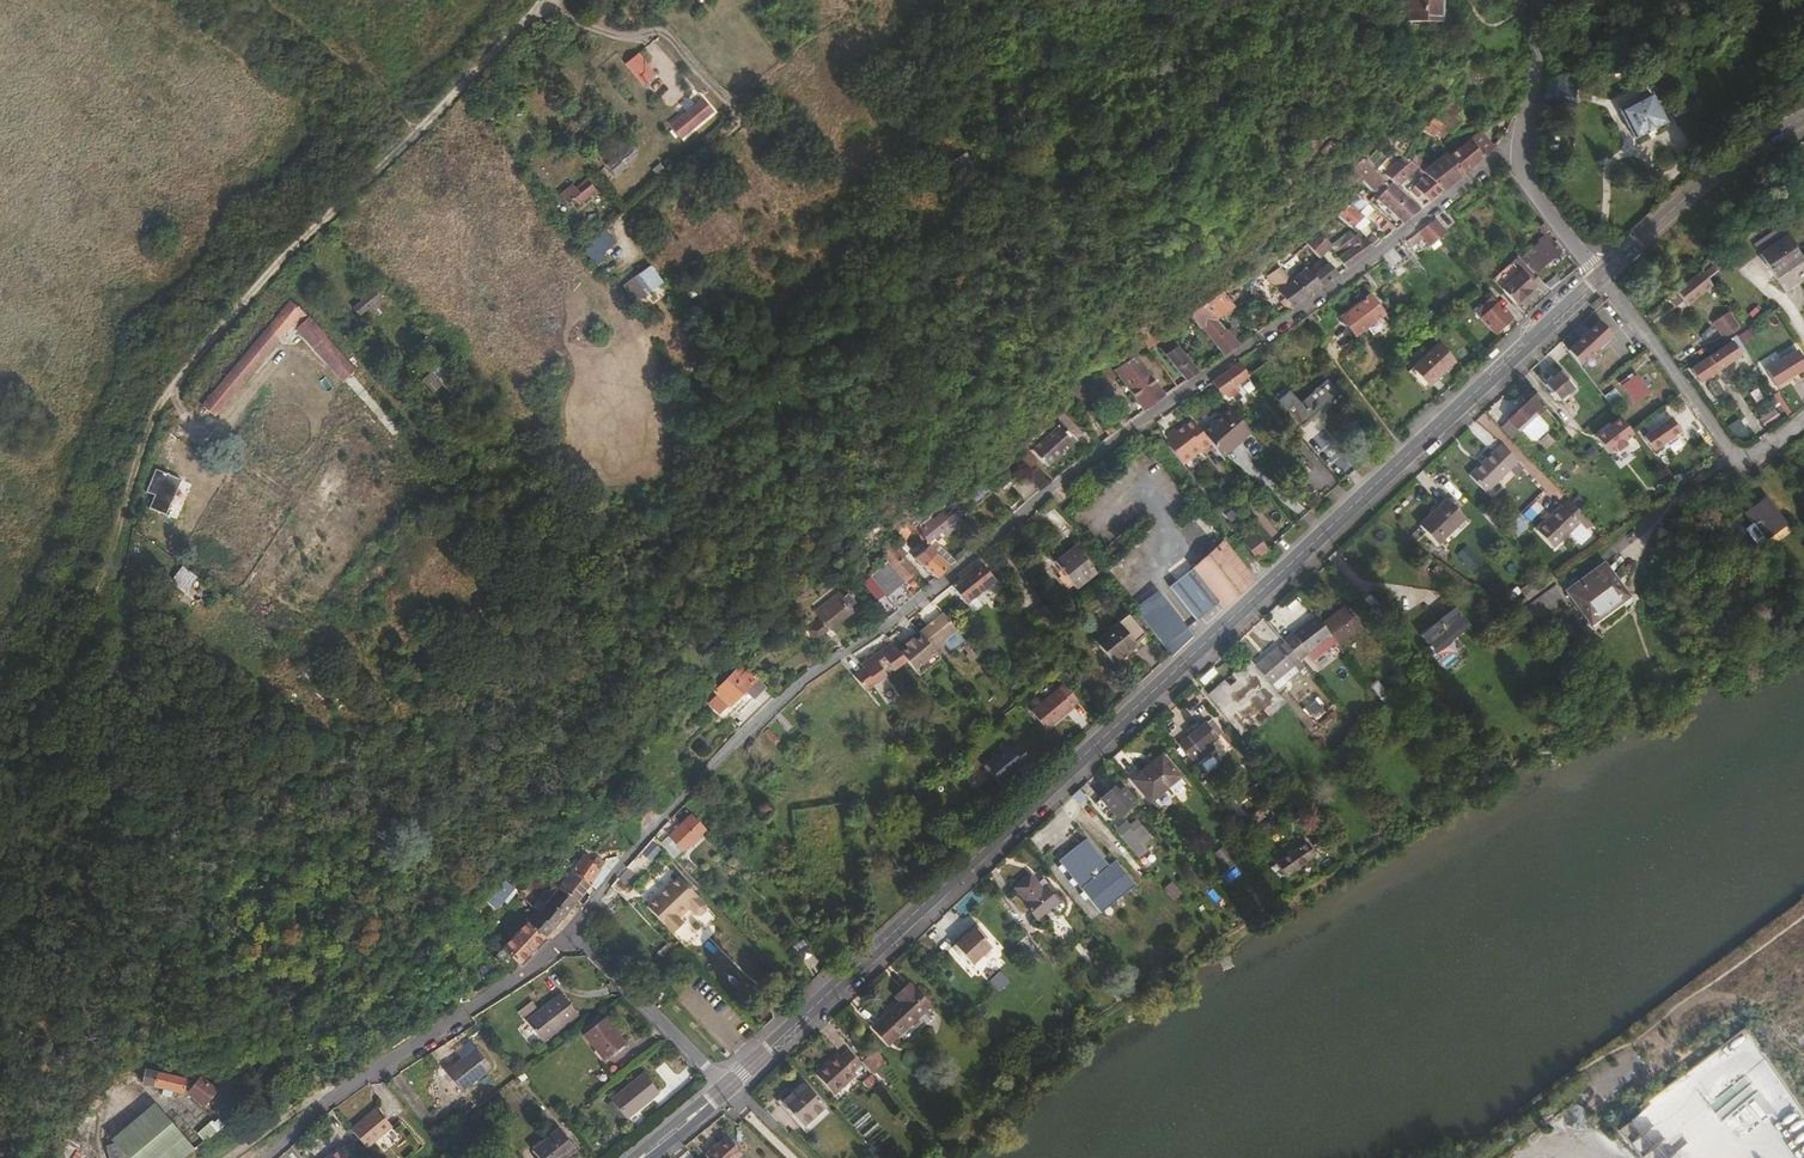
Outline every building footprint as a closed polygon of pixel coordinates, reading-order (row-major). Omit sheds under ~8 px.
[(1396,20),(1429,22),(1430,0),(1397,0),(1396,20)] [(652,76),(635,56),(623,65),(640,86),(652,76)] [(1548,104),(1572,105),(1573,90),(1549,89),(1548,104)] [(1665,124),(1651,97),(1620,113),(1634,139),(1665,124)] [(1425,128),(1442,142),(1464,115),(1448,101),(1425,128)] [(677,118),(671,124),(680,135),(686,130),(684,127),(706,110),(700,103),(679,120),(677,118)] [(1458,148),(1472,165),(1484,155),(1497,141),(1490,135),(1483,142),(1476,137),(1466,142),(1458,148)] [(613,174),(638,157),(630,146),(605,163),(613,174)] [(1472,165),(1458,148),(1447,158),(1461,175),(1472,165)] [(1399,156),(1414,169),(1425,176),(1441,192),(1461,175),(1447,158),(1444,156),(1427,169),(1406,150),(1399,156)] [(1395,187),(1414,169),(1399,156),(1380,174),(1395,187)] [(1380,181),(1360,158),(1346,171),(1350,185),(1358,178),(1369,190),(1380,181)] [(1441,192),(1425,176),(1412,187),(1428,202),(1441,192)] [(572,189),(571,188),(558,198),(565,205),(571,200),(576,205),(592,191),(583,180),(572,189)] [(558,198),(571,188),(569,185),(557,196),(558,198)] [(1417,211),(1389,186),(1385,190),(1382,186),(1374,196),(1403,223),(1417,211)] [(1367,204),(1357,194),(1336,214),(1351,227),(1362,217),(1359,214),(1369,205),(1367,204)] [(1375,211),(1369,205),(1359,214),(1362,217),(1364,220),(1375,211)] [(1427,225),(1438,238),(1445,232),(1434,220),(1427,225)] [(1439,239),(1438,238),(1427,225),(1418,233),(1422,238),(1430,246),(1439,239)] [(591,244),(602,254),(614,241),(603,231),(591,244)] [(1333,246),(1318,231),(1305,243),(1320,258),(1322,256),(1333,246)] [(1410,247),(1422,238),(1418,233),(1406,242),(1410,247)] [(1372,248),(1357,234),(1344,244),(1348,249),(1337,258),(1345,268),(1372,248)] [(1761,256),(1771,268),(1796,247),(1797,246),(1786,235),(1761,256)] [(1532,264),(1538,271),(1560,252),(1554,245),(1532,264)] [(1771,268),(1780,279),(1803,259),(1803,256),(1796,247),(1771,268)] [(1306,298),(1321,287),(1307,270),(1299,276),(1294,270),(1302,263),(1297,257),(1285,267),(1289,271),(1285,275),(1292,282),(1306,298)] [(1541,280),(1520,258),(1506,270),(1493,281),(1494,282),(1515,304),(1533,288),(1533,287),(1541,280)] [(1311,267),(1307,270),(1321,287),(1337,275),(1328,262),(1316,272),(1311,267)] [(632,302),(662,286),(653,267),(622,283),(632,302)] [(1689,294),(1699,286),(1708,279),(1701,270),(1676,290),(1683,299),(1689,294)] [(1714,287),(1708,279),(1699,286),(1706,293),(1714,287)] [(1291,309),(1306,298),(1292,282),(1277,293),(1291,309)] [(1706,293),(1699,286),(1689,294),(1695,301),(1706,293)] [(1683,299),(1676,290),(1671,294),(1678,303),(1683,299)] [(351,312),(358,320),(379,300),(371,293),(351,312)] [(1695,301),(1689,294),(1683,299),(1689,307),(1695,301)] [(1367,295),(1335,320),(1348,339),(1381,314),(1367,295)] [(1205,309),(1215,321),(1231,308),(1221,296),(1205,309)] [(1490,297),(1474,312),(1494,333),(1511,319),(1490,297)] [(1333,307),(1328,301),(1313,311),(1318,318),(1333,307)] [(1215,321),(1205,309),(1203,307),(1191,317),(1202,331),(1203,331),(1223,355),(1236,346),(1215,321)] [(1742,326),(1731,311),(1716,321),(1727,337),(1742,326)] [(301,318),(292,326),(324,361),(346,385),(354,394),(361,387),(330,354),(332,353),(301,318)] [(1348,339),(1335,320),(1331,322),(1345,341),(1348,339)] [(1602,325),(1569,352),(1581,367),(1600,351),(1598,349),(1612,336),(1602,325)] [(283,334),(294,346),(299,341),(320,364),(324,361),(292,326),(283,334)] [(283,334),(275,342),(282,350),(286,346),(290,350),(294,346),(283,334)] [(1690,369),(1692,372),(1721,353),(1728,364),(1742,355),(1732,341),(1690,369)] [(282,350),(275,342),(261,355),(268,363),(282,350)] [(1437,345),(1413,368),(1421,376),(1430,386),(1454,363),(1437,345)] [(1198,373),(1176,347),(1164,356),(1185,382),(1198,373)] [(1721,353),(1692,372),(1698,380),(1699,380),(1706,375),(1716,368),(1718,371),(1728,364),(1721,353)] [(1766,377),(1778,392),(1803,372),(1803,366),(1795,354),(1766,377)] [(254,376),(268,363),(261,355),(247,368),(254,376)] [(1164,397),(1135,357),(1114,372),(1118,378),(1142,412),(1164,397)] [(1247,378),(1249,377),(1239,363),(1238,364),(1212,383),(1221,397),(1227,393),(1231,398),(1241,390),(1237,386),(1247,378)] [(254,376),(247,368),(224,390),(231,398),(254,376)] [(1421,376),(1413,368),(1408,372),(1416,381),(1421,376)] [(1708,377),(1718,371),(1716,368),(1706,375),(1708,377)] [(1545,386),(1558,400),(1573,387),(1560,372),(1545,386)] [(1701,383),(1708,377),(1706,375),(1699,380),(1701,383)] [(1636,376),(1622,385),(1634,403),(1648,393),(1636,376)] [(1279,401),(1303,428),(1342,395),(1330,381),(1303,404),(1291,390),(1279,401)] [(218,410),(231,398),(224,390),(211,403),(218,410)] [(1546,408),(1535,395),(1508,418),(1520,431),(1522,429),(1538,415),(1546,408)] [(218,410),(211,403),(201,413),(207,420),(218,410)] [(1757,416),(1763,428),(1786,417),(1780,405),(1757,416)] [(1232,410),(1201,432),(1211,444),(1221,457),(1252,434),(1232,410)] [(1548,425),(1538,415),(1522,429),(1532,440),(1536,440),(1548,430),(1548,425)] [(1670,418),(1645,436),(1655,451),(1674,437),(1680,432),(1670,418)] [(1030,450),(1044,466),(1074,441),(1056,420),(1033,440),(1036,444),(1030,450)] [(1202,451),(1211,444),(1201,432),(1192,420),(1175,433),(1164,442),(1166,447),(1180,464),(1200,448),(1202,451)] [(1175,433),(1173,430),(1162,438),(1164,442),(1175,433)] [(1676,439),(1674,437),(1655,451),(1657,453),(1676,439)] [(1524,469),(1501,445),(1470,476),(1486,493),(1509,471),(1515,477),(1524,469)] [(1182,467),(1202,451),(1200,448),(1180,464),(1182,467)] [(1050,480),(1037,467),(1029,474),(1040,488),(1050,480)] [(155,492),(151,503),(171,511),(181,483),(153,473),(147,489),(155,492)] [(1759,546),(1787,527),(1764,495),(1761,497),(1777,521),(1761,533),(1751,518),(1743,524),(1759,546)] [(1777,521),(1761,497),(1744,509),(1751,518),(1761,533),(1777,521)] [(1446,499),(1419,526),(1437,544),(1464,518),(1446,499)] [(1593,524),(1570,500),(1538,531),(1554,548),(1579,524),(1585,531),(1593,524)] [(171,511),(151,503),(147,513),(167,520),(171,511)] [(930,517),(916,525),(925,544),(942,531),(945,535),(961,523),(952,511),(935,523),(930,517)] [(907,524),(899,530),(905,541),(912,530),(907,524)] [(905,541),(899,530),(892,535),(895,539),(900,545),(905,541)] [(1253,534),(1243,542),(1256,559),(1266,550),(1253,534)] [(900,545),(895,539),(881,551),(887,559),(879,566),(881,569),(868,580),(866,577),(859,584),(885,616),(901,603),(911,595),(900,582),(914,570),(904,555),(906,552),(900,545)] [(1248,571),(1224,540),(1170,589),(1195,621),(1217,601),(1224,607),(1253,580),(1248,571)] [(929,543),(913,555),(923,565),(935,577),(942,570),(947,564),(935,551),(936,551),(929,543)] [(940,546),(936,551),(935,551),(947,564),(949,566),(954,560),(940,546)] [(1075,547),(1055,561),(1061,570),(1058,572),(1060,576),(1059,577),(1067,589),(1072,585),(1075,588),(1095,573),(1075,547)] [(972,568),(951,584),(965,603),(995,580),(984,565),(988,562),(982,555),(971,563),(969,565),(972,568)] [(182,567),(172,581),(185,590),(195,576),(182,567)] [(1604,568),(1565,596),(1585,624),(1624,596),(1604,568)] [(1559,588),(1525,605),(1531,618),(1566,602),(1559,588)] [(819,618),(804,631),(812,641),(848,612),(843,607),(849,602),(842,594),(839,596),(835,592),(813,610),(819,618)] [(1163,598),(1138,615),(1170,658),(1183,646),(1192,639),(1163,598)] [(1048,603),(1032,615),(1042,629),(1058,617),(1048,603)] [(1340,604),(1318,622),(1329,636),(1334,641),(1356,623),(1340,604)] [(1469,625),(1455,607),(1431,627),(1430,626),(1420,633),(1425,639),(1423,641),(1434,654),(1436,653),(1443,660),(1459,647),(1452,639),(1469,625)] [(1130,614),(1097,639),(1115,661),(1139,643),(1136,639),(1145,632),(1130,614)] [(1329,636),(1318,622),(1313,616),(1283,640),(1285,642),(1298,658),(1300,660),(1307,654),(1329,636)] [(1307,654),(1309,657),(1323,646),(1325,649),(1334,641),(1329,636),(1307,654)] [(852,652),(840,659),(865,689),(907,659),(891,640),(860,663),(852,652)] [(1293,662),(1298,658),(1285,642),(1279,647),(1277,646),(1254,665),(1270,684),(1294,664),(1293,662)] [(1312,660),(1325,649),(1323,646),(1309,657),(1312,660)] [(796,655),(809,668),(821,660),(807,655),(803,649),(796,655)] [(772,699),(743,664),(715,690),(717,693),(712,698),(713,700),(710,702),(718,712),(726,704),(727,705),(746,688),(751,694),(740,704),(742,706),(743,705),(745,707),(736,714),(736,719),(743,727),(772,699)] [(1595,685),(1584,671),(1576,676),(1587,691),(1595,685)] [(1376,681),(1370,686),(1381,700),(1387,695),(1376,681)] [(1066,685),(1033,711),(1049,730),(1081,704),(1066,685)] [(1216,717),(1178,746),(1189,760),(1228,731),(1216,717)] [(1008,745),(987,762),(1001,781),(1017,769),(1015,766),(1022,761),(1024,764),(1030,759),(1018,744),(1011,750),(1008,745)] [(1161,756),(1132,781),(1150,800),(1178,775),(1161,756)] [(1110,790),(1101,798),(1110,809),(1118,818),(1135,803),(1116,780),(1107,787),(1110,790)] [(699,788),(684,802),(691,809),(706,795),(699,788)] [(1080,789),(1071,797),(1078,804),(1086,797),(1080,789)] [(1110,809),(1101,798),(1095,803),(1104,815),(1110,809)] [(705,829),(690,814),(668,835),(682,850),(705,829)] [(1124,824),(1114,831),(1130,849),(1140,840),(1137,837),(1144,832),(1136,821),(1127,828),(1124,824)] [(1088,839),(1060,861),(1101,913),(1137,885),(1117,860),(1109,866),(1088,839)] [(1307,843),(1278,861),(1286,874),(1315,856),(1307,843)] [(561,850),(558,853),(564,860),(568,856),(561,850)] [(587,854),(573,868),(594,888),(600,881),(618,857),(617,856),(610,856),(605,863),(599,858),(595,862),(587,854)] [(594,888),(573,868),(567,863),(560,870),(567,876),(561,882),(560,883),(576,899),(582,904),(588,896),(594,888)] [(500,877),(482,895),(493,907),(501,898),(505,902),(515,890),(500,877)] [(576,899),(560,883),(561,882),(556,877),(541,897),(544,900),(537,910),(527,921),(543,937),(576,899)] [(678,877),(645,905),(670,934),(683,923),(678,918),(688,910),(693,916),(700,917),(705,912),(705,906),(678,877)] [(1032,877),(1017,888),(1029,904),(1027,906),(1037,919),(1057,903),(1046,889),(1050,886),(1044,879),(1038,885),(1032,877)] [(543,937),(527,921),(493,955),(510,971),(533,947),(543,937)] [(977,927),(964,937),(981,956),(990,948),(982,939),(985,936),(977,927)] [(981,956),(964,937),(954,946),(962,956),(964,954),(972,964),(981,956)] [(1032,948),(1023,937),(1018,942),(1027,953),(1032,948)] [(909,982),(894,996),(899,1001),(874,1023),(890,1040),(929,1005),(909,982)] [(555,993),(522,1019),(539,1040),(572,1015),(555,993)] [(600,1018),(581,1033),(602,1059),(621,1044),(600,1018)] [(464,1038),(450,1049),(458,1060),(442,1071),(457,1091),(487,1067),(464,1038)] [(837,1051),(815,1069),(832,1089),(854,1070),(852,1067),(859,1061),(847,1047),(839,1053),(837,1051)] [(187,1077),(154,1069),(152,1083),(181,1090),(182,1081),(186,1082),(187,1077)] [(317,1073),(310,1077),(313,1082),(320,1079),(317,1073)] [(640,1074),(609,1100),(625,1119),(656,1093),(640,1074)] [(200,1076),(188,1089),(200,1101),(213,1088),(200,1076)] [(801,1079),(781,1097),(802,1122),(822,1103),(801,1079)] [(112,1135),(129,1157),(175,1157),(191,1145),(152,1099),(112,1135)] [(375,1107),(349,1128),(365,1147),(390,1126),(375,1107)] [(1628,1141),(1648,1126),(1641,1115),(1620,1130),(1628,1141)] [(1625,1124),(1622,1121),(1615,1127),(1618,1130),(1625,1124)] [(530,1149),(538,1157),(561,1157),(572,1149),(556,1128),(530,1149)] [(740,1154),(724,1137),(704,1156),(706,1157),(736,1157),(740,1154)] [(334,1148),(322,1157),(342,1157),(334,1148)]
